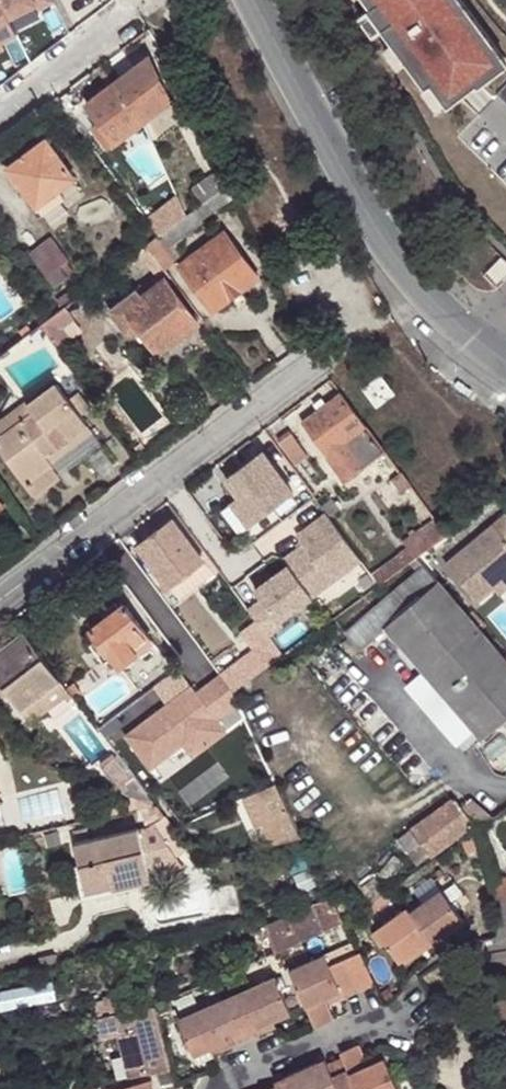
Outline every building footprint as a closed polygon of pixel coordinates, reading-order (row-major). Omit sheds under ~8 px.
[(17,32),(10,17),(38,3),(40,7),(53,0),(0,0),(0,41),(17,32)] [(371,2),(368,4),(383,24),(393,38),(400,48),(425,83),(430,78),(447,101),(476,80),(478,82),(505,61),(505,60),(462,0),(369,0),(371,2)] [(383,24),(368,4),(361,10),(375,30),(383,24)] [(400,48),(393,38),(383,45),(391,56),(400,48)] [(150,55),(115,82),(145,121),(171,101),(150,55)] [(145,121),(115,82),(88,101),(102,119),(118,141),(145,121)] [(110,146),(118,141),(102,119),(94,124),(110,146)] [(36,203),(58,188),(74,177),(47,139),(9,166),(23,186),(36,203)] [(189,193),(199,205),(226,185),(219,170),(189,193)] [(193,210),(200,219),(232,196),(226,185),(199,205),(193,210)] [(64,196),(58,188),(36,203),(30,208),(37,217),(64,196)] [(165,209),(149,219),(159,236),(160,236),(176,224),(165,209)] [(157,237),(165,248),(192,228),(190,225),(200,219),(193,210),(190,213),(176,224),(160,236),(159,236),(157,237)] [(225,234),(181,267),(213,309),(257,277),(225,234)] [(165,248),(157,237),(147,244),(156,255),(165,270),(175,261),(165,248)] [(69,260),(54,239),(33,255),(48,275),(56,285),(69,277),(61,266),(69,260)] [(165,280),(170,276),(165,270),(156,255),(147,244),(137,252),(146,266),(149,264),(162,282),(165,280)] [(136,292),(108,312),(123,332),(125,334),(133,335),(136,337),(143,333),(158,351),(196,322),(165,280),(162,282),(142,298),(136,292)] [(61,298),(66,305),(72,300),(82,293),(77,286),(61,298)] [(66,305),(42,323),(48,330),(72,313),(78,309),(72,300),(66,305)] [(103,316),(118,336),(123,332),(108,312),(103,316)] [(71,338),(63,326),(74,317),(72,313),(48,330),(60,346),(71,338)] [(42,323),(40,325),(45,332),(48,330),(42,323)] [(397,393),(382,373),(363,387),(378,406),(397,393)] [(28,402),(35,411),(49,431),(78,409),(57,381),(28,402)] [(343,481),(383,452),(339,393),(323,405),(319,400),(309,406),(312,411),(297,424),(343,481)] [(61,446),(55,450),(71,472),(104,447),(78,409),(49,431),(61,446)] [(35,411),(29,415),(55,450),(61,446),(49,431),(35,411)] [(29,415),(0,435),(0,445),(29,485),(56,467),(48,455),(55,450),(29,415)] [(306,456),(287,434),(277,443),(295,465),(306,456)] [(56,467),(29,485),(37,498),(71,472),(55,450),(48,455),(56,467)] [(263,451),(227,477),(240,497),(233,501),(250,525),(293,493),(263,451)] [(408,486),(398,473),(390,481),(399,493),(408,486)] [(327,513),(329,516),(338,508),(325,491),(316,499),(323,508),(327,513)] [(250,525),(233,501),(222,509),(240,533),(250,525)] [(284,558),(289,564),(313,596),(361,559),(329,516),(327,513),(298,535),(304,544),(284,558)] [(448,567),(481,606),(497,591),(505,583),(505,515),(448,567)] [(172,521),(140,544),(180,598),(210,576),(172,521)] [(438,542),(447,536),(436,522),(404,547),(407,551),(374,576),(381,585),(416,558),(438,542)] [(249,609),(257,620),(265,631),(313,596),(289,564),(255,589),(262,599),(249,609)] [(390,622),(430,591),(419,577),(346,628),(361,646),(390,622)] [(442,581),(430,591),(390,622),(402,636),(406,641),(485,737),(502,723),(505,720),(505,662),(442,581)] [(497,591),(500,596),(505,591),(505,583),(497,591)] [(99,639),(90,645),(107,665),(114,659),(121,667),(140,653),(144,658),(157,648),(125,605),(92,629),(99,639)] [(245,629),(270,664),(283,655),(276,646),(265,631),(257,620),(245,629)] [(0,652),(0,681),(21,710),(39,696),(54,685),(63,697),(70,692),(25,633),(0,652)] [(244,683),(231,662),(217,671),(219,674),(232,691),(244,683)] [(167,704),(125,735),(150,768),(183,743),(181,739),(193,730),(205,746),(225,731),(215,719),(237,702),(232,691),(219,674),(196,692),(191,686),(174,698),(176,701),(169,707),(167,704)] [(54,685),(39,696),(48,708),(63,697),(54,685)] [(39,696),(21,710),(30,722),(48,708),(39,696)] [(174,698),(167,704),(169,707),(176,701),(174,698)] [(181,739),(183,743),(192,755),(205,746),(193,730),(181,739)] [(118,788),(120,787),(133,778),(116,757),(102,767),(118,788)] [(120,787),(155,800),(147,790),(136,776),(133,778),(120,787)] [(246,796),(259,825),(266,822),(276,844),(288,841),(304,837),(282,792),(276,782),(261,789),(250,794),(246,796)] [(148,826),(151,839),(173,827),(165,815),(155,800),(143,803),(148,826)] [(482,832),(496,822),(471,803),(462,809),(455,802),(411,832),(430,858),(473,828),(476,833),(479,831),(482,832)] [(140,828),(151,872),(185,857),(184,853),(191,848),(184,838),(182,837),(173,827),(151,839),(148,826),(140,828)] [(84,900),(153,883),(151,872),(140,828),(77,842),(82,864),(75,866),(84,900)] [(430,858),(411,832),(399,840),(411,860),(418,867),(430,858)] [(491,878),(495,906),(505,905),(505,877),(491,878)] [(465,927),(443,893),(412,914),(409,909),(377,929),(399,962),(432,942),(436,947),(465,927)] [(282,950),(347,921),(335,899),(313,905),(313,908),(270,925),(279,951),(282,950)] [(495,906),(499,934),(505,933),(505,905),(495,906)] [(377,984),(361,951),(331,964),(343,993),(344,997),(377,984)] [(326,955),(291,971),(315,1029),(334,1021),(331,1015),(325,1000),(328,999),(343,993),(331,964),(326,955)] [(258,1029),(273,1023),(293,1015),(277,979),(179,1019),(195,1056),(214,1050),(212,1047),(226,1042),(227,1045),(229,1048),(260,1036),(258,1029)] [(331,1005),(344,997),(343,993),(328,999),(331,1005)] [(95,1004),(99,1020),(130,1013),(127,997),(95,1004)] [(99,1020),(97,1020),(101,1038),(118,1034),(129,1077),(131,1077),(152,1072),(154,1071),(168,1067),(153,1007),(130,1013),(99,1020)] [(500,1019),(498,1032),(505,1034),(505,1021),(500,1019)] [(277,1030),(273,1023),(258,1029),(260,1036),(277,1030)] [(227,1045),(214,1050),(215,1054),(229,1050),(229,1048),(227,1045)] [(309,1088),(399,1088),(386,1059),(368,1066),(363,1055),(358,1045),(340,1053),(342,1058),(348,1071),(333,1076),(327,1064),(325,1059),(301,1069),(309,1088)] [(171,1080),(168,1067),(154,1071),(156,1082),(171,1080)] [(301,1069),(275,1081),(277,1085),(266,1088),(309,1088),(301,1069)]
